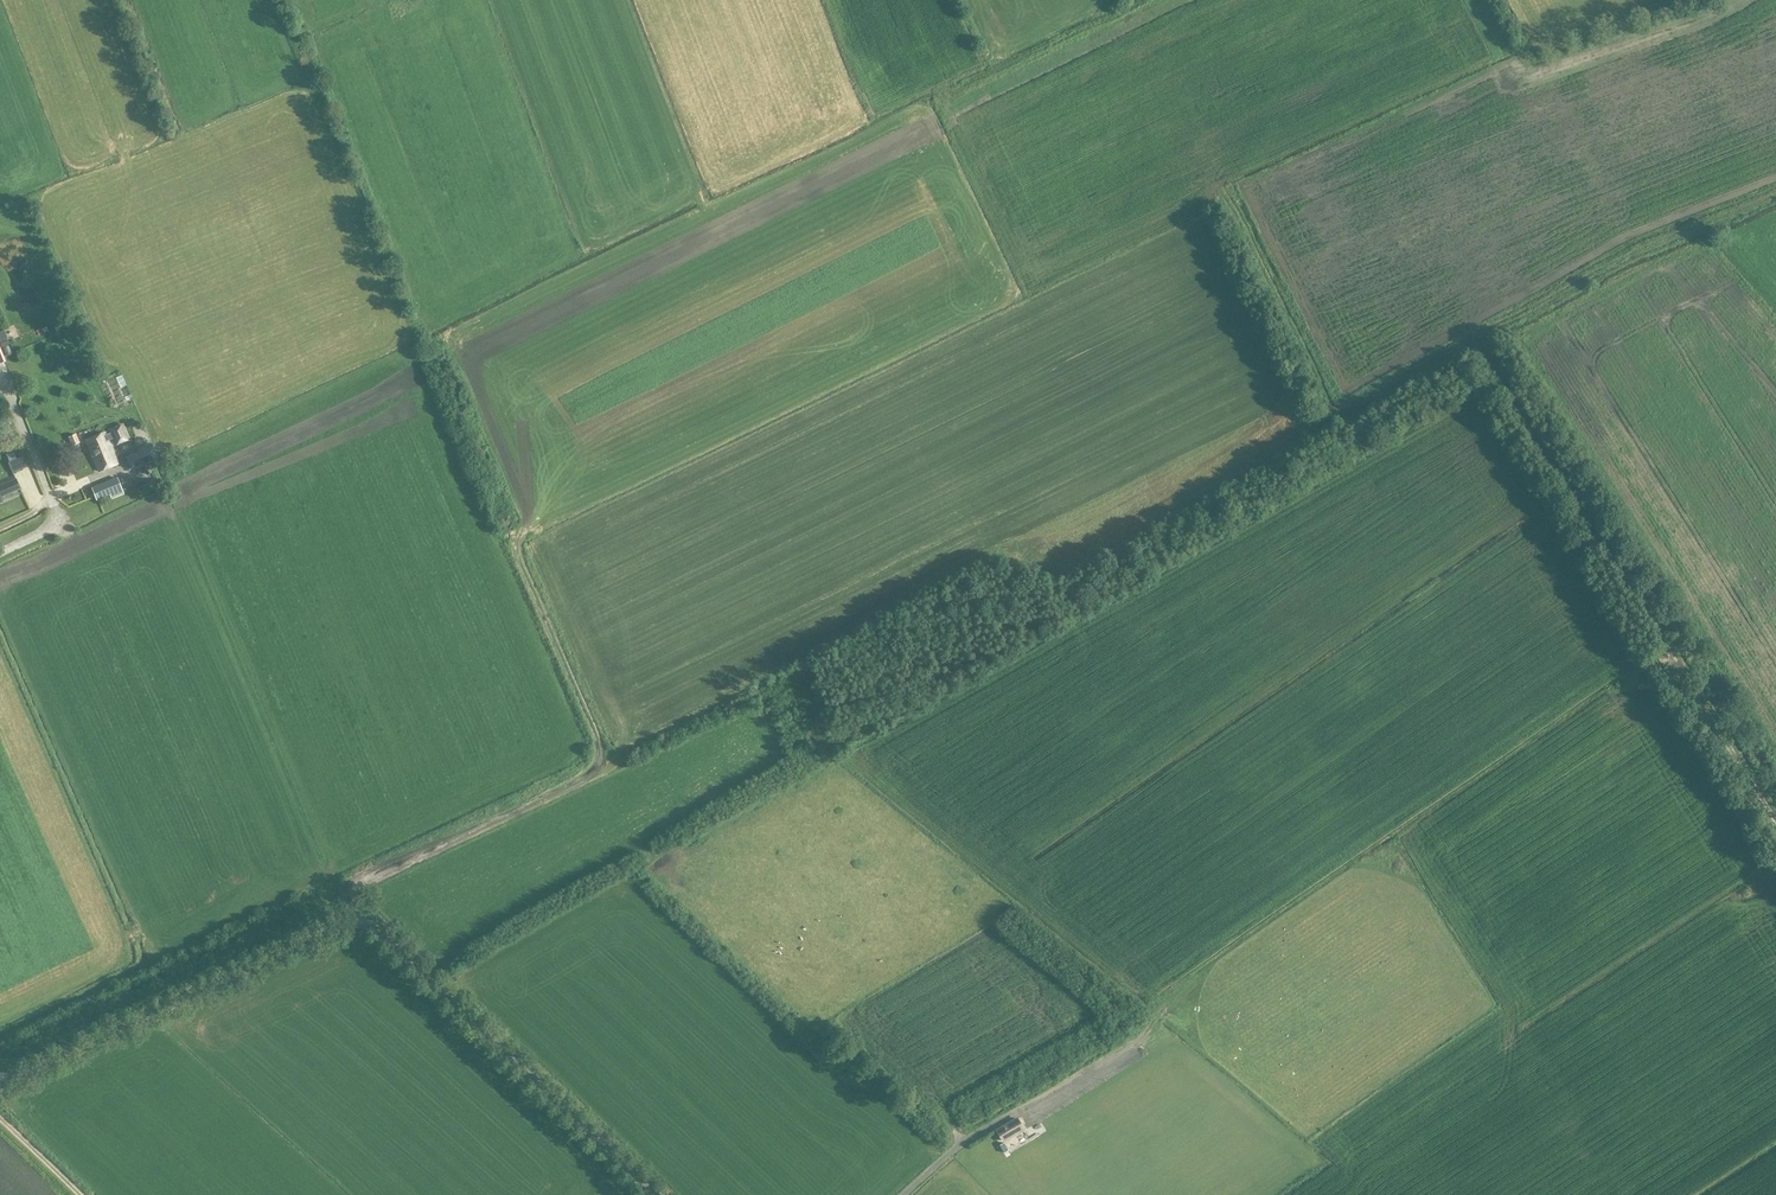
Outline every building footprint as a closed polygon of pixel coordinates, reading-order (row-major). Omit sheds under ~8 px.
[(118,385),(113,387),(118,402),(123,400),(118,385)] [(118,463),(110,444),(108,440),(114,438),(116,444),(129,439),(123,424),(110,429),(111,432),(106,434),(105,432),(86,439),(99,471),(118,463)] [(69,437),(73,446),(80,442),(76,434),(69,437)] [(153,447),(135,454),(127,458),(131,469),(158,458),(153,447)] [(28,465),(25,456),(9,463),(13,472),(28,465)] [(26,469),(18,471),(22,486),(30,484),(26,469)] [(122,489),(117,477),(100,485),(105,496),(122,489)] [(0,495),(1,498),(21,489),(17,478),(0,486),(0,495)] [(1017,1119),(997,1131),(1003,1141),(1023,1129),(1017,1119)] [(1008,1150),(1004,1143),(1000,1145),(1004,1153),(1008,1150)]
